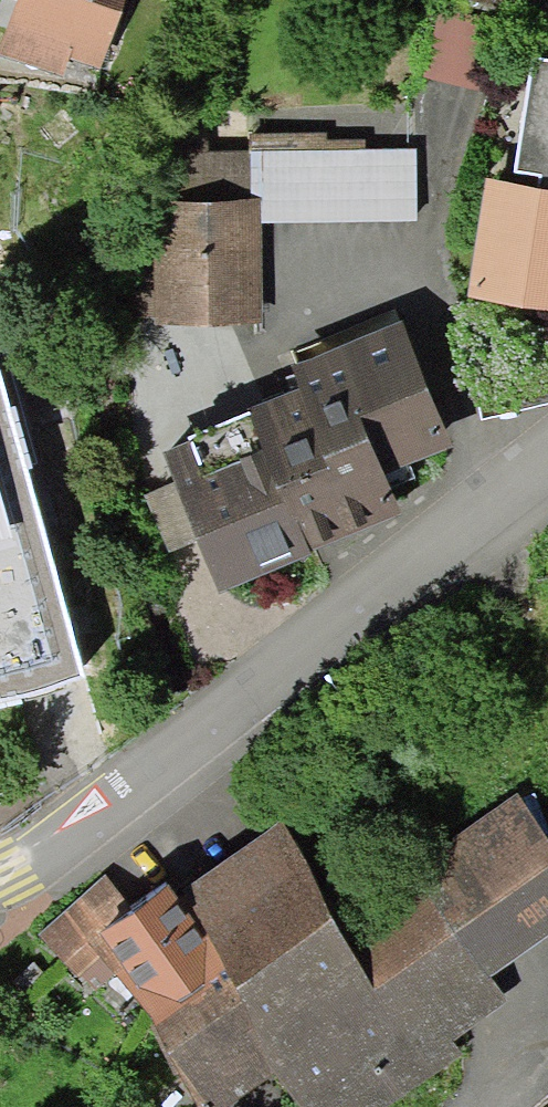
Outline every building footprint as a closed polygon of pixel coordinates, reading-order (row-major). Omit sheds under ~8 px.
[(100,68),(124,0),(16,0),(0,49),(0,54),(64,74),(69,58),(100,68)] [(467,297),(547,309),(547,58),(532,56),(514,172),(540,176),(538,187),(485,179),(467,297)] [(261,197),(261,220),(418,219),(417,147),(365,147),(365,138),(327,138),(327,131),(251,132),(251,197),(261,197)] [(153,198),(154,322),(262,321),(261,220),(261,197),(251,197),(153,198)] [(189,443),(163,454),(175,483),(197,541),(219,594),(313,554),(312,552),(403,516),(385,476),(452,448),(403,321),(290,367),(297,389),(188,438),(189,443)] [(83,674),(0,370),(0,699),(83,674)] [(197,541),(175,483),(144,496),(169,553),(197,541)] [(410,866),(487,978),(547,937),(547,838),(517,793),(410,866)] [(279,823),(174,894),(229,970),(217,977),(283,1074),(305,1106),(386,1106),(461,1057),(450,1041),(504,1004),(487,978),(410,866),(406,860),(336,907),(279,823)] [(36,934),(90,994),(116,973),(199,1106),(232,1106),(283,1074),(217,977),(229,970),(174,894),(167,886),(132,912),(105,876),(36,934)]
